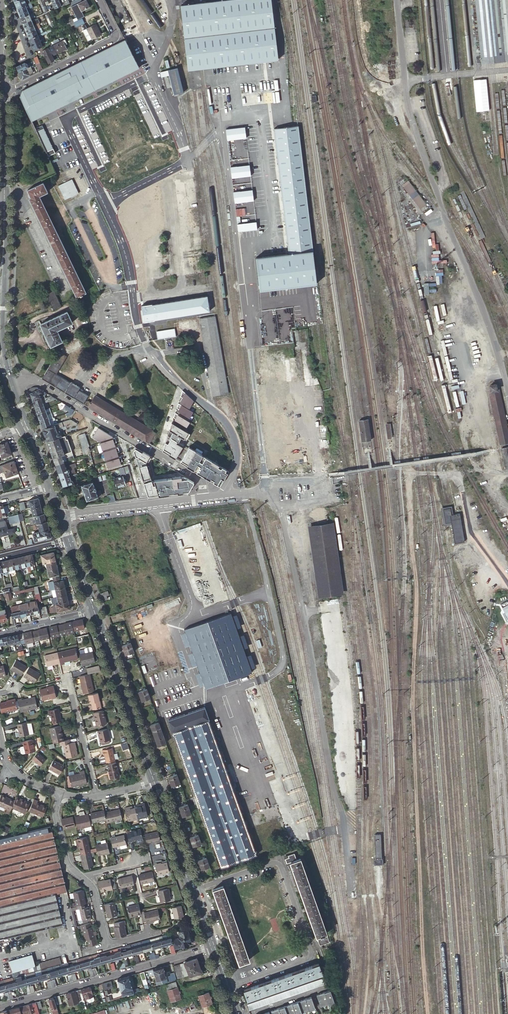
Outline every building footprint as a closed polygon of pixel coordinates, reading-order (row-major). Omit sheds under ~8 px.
[(17,8),(28,3),(30,3),(29,0),(16,0),(14,1),(16,5),(17,8)] [(90,7),(86,0),(83,0),(77,3),(81,11),(90,7)] [(180,5),(188,71),(278,60),(271,0),(226,0),(180,5)] [(482,62),(507,59),(507,0),(476,0),(482,62)] [(28,3),(17,8),(18,12),(19,13),(29,8),(28,5),(29,5),(28,3)] [(29,8),(19,13),(20,16),(21,17),(31,13),(29,8)] [(31,13),(21,17),(22,21),(23,22),(31,18),(34,17),(33,16),(32,13),(31,13)] [(32,20),(23,24),(25,27),(26,29),(38,24),(40,23),(37,18),(32,20)] [(27,32),(28,34),(40,28),(38,24),(26,29),(27,32)] [(101,35),(98,30),(97,31),(94,25),(87,29),(88,32),(85,34),(89,41),(92,39),(101,35)] [(29,37),(29,38),(42,33),(40,28),(28,34),(29,37)] [(32,45),(34,50),(42,46),(39,37),(47,33),(46,31),(42,33),(29,38),(32,45)] [(125,40),(124,40),(22,90),(20,97),(23,102),(32,123),(140,69),(125,40)] [(62,40),(53,45),(56,53),(66,48),(64,44),(62,40)] [(56,53),(53,45),(42,50),(48,62),(53,60),(51,55),(56,53)] [(27,63),(25,62),(15,66),(17,70),(18,72),(29,67),(30,66),(28,62),(27,63)] [(22,79),(29,75),(29,74),(33,72),(30,66),(29,67),(18,72),(22,79)] [(177,68),(168,70),(174,95),(183,93),(177,68)] [(476,110),(485,109),(482,81),(473,82),(476,110)] [(142,104),(136,92),(130,95),(136,107),(142,104)] [(115,119),(132,111),(125,98),(108,106),(115,119)] [(156,100),(132,111),(115,119),(76,137),(88,160),(168,123),(156,100)] [(317,284),(312,251),(298,126),(293,126),(274,129),(288,254),(255,257),(259,291),(317,284)] [(175,137),(171,129),(166,132),(170,140),(175,137)] [(254,192),(261,191),(255,132),(248,133),(254,192)] [(182,153),(176,139),(164,145),(170,158),(182,153)] [(50,147),(44,149),(56,173),(61,171),(50,147)] [(54,186),(49,176),(42,180),(43,183),(42,183),(45,190),(54,186)] [(59,185),(65,199),(79,193),(73,179),(59,185)] [(420,209),(426,204),(408,180),(401,185),(420,209)] [(45,190),(42,183),(28,190),(31,198),(29,198),(33,207),(52,246),(66,276),(75,295),(91,288),(45,190)] [(141,260),(156,258),(151,208),(136,210),(141,260)] [(45,293),(52,307),(60,303),(54,289),(45,293)] [(212,312),(210,296),(144,307),(147,324),(162,321),(162,320),(212,312)] [(73,322),(68,311),(43,322),(49,334),(45,336),(51,347),(65,340),(60,329),(73,322)] [(228,390),(217,316),(202,318),(213,392),(228,390)] [(268,327),(268,342),(290,342),(290,327),(268,327)] [(83,346),(80,340),(63,348),(66,354),(83,346)] [(44,380),(84,404),(89,395),(79,390),(80,388),(57,374),(67,357),(59,352),(44,380)] [(287,375),(284,358),(278,359),(281,376),(287,375)] [(30,393),(34,406),(43,403),(46,401),(55,398),(51,396),(45,398),(42,399),(41,398),(42,397),(42,396),(44,395),(46,395),(45,392),(39,389),(30,393)] [(175,416),(171,429),(167,443),(166,451),(181,462),(222,485),(231,471),(225,467),(187,444),(190,431),(194,401),(185,395),(175,416)] [(153,433),(154,431),(96,396),(89,407),(147,443),(153,433)] [(236,412),(228,396),(223,399),(230,415),(236,412)] [(34,406),(36,412),(45,409),(47,408),(47,407),(45,407),(43,403),(34,406)] [(36,412),(38,417),(47,414),(45,409),(36,412)] [(40,422),(42,428),(51,426),(49,422),(53,420),(55,420),(54,417),(53,417),(49,419),(40,422)] [(370,440),(367,417),(359,418),(362,441),(370,440)] [(77,423),(70,419),(54,424),(51,426),(42,428),(47,441),(58,437),(63,436),(62,434),(60,434),(59,431),(58,431),(56,431),(56,428),(65,425),(66,428),(77,424),(77,423)] [(327,424),(319,425),(321,439),(326,438),(326,432),(328,432),(327,424)] [(67,429),(66,428),(65,425),(56,428),(56,431),(58,431),(59,431),(60,434),(62,434),(61,431),(67,429)] [(122,467),(123,467),(115,437),(99,428),(92,437),(100,442),(107,472),(122,467)] [(88,446),(89,446),(85,433),(78,435),(82,448),(81,448),(84,455),(90,453),(88,446)] [(74,458),(66,434),(63,436),(58,437),(64,454),(67,461),(74,458)] [(64,454),(58,437),(47,441),(52,458),(64,454)] [(328,438),(318,439),(320,450),(329,448),(328,438)] [(7,442),(0,444),(0,451),(9,448),(7,442)] [(0,451),(0,452),(2,457),(11,454),(9,448),(0,451)] [(152,457),(136,448),(134,451),(149,498),(192,492),(197,484),(186,478),(179,478),(178,475),(156,479),(150,464),(152,457)] [(66,461),(67,461),(64,454),(52,458),(55,464),(66,461)] [(4,471),(16,467),(14,461),(0,466),(0,472),(4,471)] [(55,464),(58,472),(68,469),(73,467),(76,466),(75,463),(67,465),(66,461),(55,464)] [(6,477),(18,473),(16,467),(4,471),(6,477)] [(58,472),(60,479),(69,476),(69,475),(72,474),(75,473),(73,467),(68,469),(58,472)] [(62,486),(73,483),(72,480),(71,480),(71,479),(70,479),(70,477),(69,476),(60,479),(62,486)] [(117,487),(126,484),(123,476),(114,479),(117,487)] [(500,480),(500,489),(507,488),(507,479),(500,480)] [(98,496),(102,494),(100,489),(96,490),(95,485),(94,485),(92,481),(81,485),(86,501),(98,497),(98,496)] [(28,501),(30,508),(40,505),(38,498),(28,501)] [(40,505),(30,508),(32,516),(43,514),(43,513),(42,513),(40,505)] [(454,515),(452,508),(446,509),(448,523),(454,522),(458,542),(467,540),(462,513),(454,515)] [(19,521),(17,514),(7,517),(9,523),(19,521)] [(43,514),(32,516),(32,517),(34,516),(35,524),(47,522),(46,522),(45,522),(43,514)] [(47,522),(35,524),(35,525),(37,524),(39,533),(49,530),(47,522)] [(328,524),(311,527),(320,596),(338,593),(328,524)] [(14,533),(13,529),(7,530),(6,526),(0,527),(0,536),(14,533)] [(320,596),(311,527),(308,527),(317,596),(320,596)] [(53,535),(51,530),(49,530),(39,533),(32,534),(33,541),(44,539),(44,541),(51,539),(53,535)] [(41,555),(43,564),(46,563),(55,561),(53,552),(41,555)] [(34,564),(32,554),(24,556),(26,566),(34,564)] [(26,566),(24,556),(18,558),(21,567),(26,566)] [(21,567),(18,558),(12,559),(14,569),(21,567)] [(12,559),(6,561),(8,570),(14,569),(12,559)] [(0,562),(0,563),(2,572),(8,570),(6,561),(0,562)] [(46,563),(47,570),(57,568),(55,561),(46,563)] [(57,568),(47,570),(49,577),(52,576),(53,579),(59,578),(57,568)] [(59,578),(53,579),(53,583),(55,589),(65,587),(63,580),(60,581),(59,578)] [(66,594),(65,587),(55,589),(56,596),(66,594)] [(109,590),(101,592),(103,600),(107,598),(106,595),(110,593),(109,590)] [(66,594),(56,596),(58,603),(68,601),(66,594)] [(37,607),(36,601),(11,607),(12,613),(18,611),(27,610),(31,609),(37,607)] [(70,609),(68,601),(58,603),(55,604),(54,604),(55,612),(70,609)] [(27,610),(18,611),(19,616),(20,616),(27,615),(28,621),(31,621),(30,616),(29,616),(27,610)] [(496,621),(503,619),(501,610),(494,612),(496,621)] [(252,672),(231,614),(185,631),(206,689),(252,672)] [(84,628),(82,619),(72,621),(74,630),(84,628)] [(63,624),(60,625),(62,634),(65,633),(65,634),(73,632),(71,622),(63,623),(63,624)] [(62,634),(60,625),(56,626),(56,625),(48,627),(51,637),(59,635),(59,634),(62,634)] [(34,631),(36,640),(40,639),(40,640),(48,638),(46,628),(37,630),(38,630),(34,631)] [(24,639),(25,643),(33,641),(36,640),(34,631),(31,632),(31,631),(22,633),(24,639)] [(20,640),(18,634),(12,635),(14,644),(20,642),(20,640)] [(9,644),(7,636),(0,638),(2,645),(9,644)] [(135,652),(132,643),(125,645),(128,654),(135,652)] [(60,661),(61,663),(65,662),(64,660),(78,657),(75,647),(58,651),(60,661)] [(60,661),(58,651),(45,654),(47,665),(60,661)] [(80,656),(82,664),(82,666),(89,665),(89,663),(95,662),(93,653),(86,654),(80,656)] [(11,668),(21,674),(27,665),(16,659),(11,668)] [(24,674),(35,681),(40,672),(29,666),(24,674)] [(87,670),(88,675),(100,672),(99,667),(87,670)] [(94,692),(90,675),(80,677),(84,694),(94,692)] [(52,697),(56,696),(54,684),(49,685),(50,686),(40,689),(42,698),(52,696),(52,697)] [(152,700),(148,690),(142,693),(145,702),(152,700)] [(22,697),(18,698),(21,710),(38,706),(35,695),(31,696),(31,694),(28,694),(29,697),(22,698),(22,697)] [(102,708),(98,694),(88,696),(90,704),(92,703),(93,705),(92,705),(93,711),(102,708)] [(3,712),(18,708),(16,698),(0,702),(3,712)] [(53,721),(58,720),(61,719),(59,707),(49,709),(50,713),(51,713),(53,721)] [(245,815),(211,722),(206,708),(170,721),(223,869),(259,856),(245,815)] [(106,724),(104,711),(94,714),(97,726),(106,724)] [(216,720),(211,722),(245,815),(250,813),(216,720)] [(27,721),(18,723),(20,735),(30,733),(27,721)] [(168,744),(161,723),(152,726),(158,747),(168,744)] [(50,726),(54,741),(60,739),(64,739),(62,733),(61,733),(60,728),(61,728),(60,724),(50,726)] [(111,740),(108,729),(98,732),(100,743),(101,743),(109,741),(111,740)] [(33,737),(24,740),(25,744),(21,745),(21,746),(22,751),(23,752),(36,749),(33,737)] [(71,740),(70,737),(64,739),(60,739),(61,743),(64,743),(67,757),(78,754),(74,739),(71,740)] [(172,756),(168,745),(161,748),(165,759),(172,756)] [(115,761),(112,749),(106,750),(102,751),(103,756),(106,755),(108,763),(115,761)] [(38,750),(33,756),(41,763),(46,757),(38,750)] [(54,758),(50,766),(60,772),(63,767),(62,767),(63,763),(54,758)] [(115,764),(107,766),(109,773),(110,778),(119,776),(118,772),(117,772),(115,764)] [(72,784),(87,780),(85,769),(80,769),(81,771),(69,774),(72,784)] [(180,781),(177,772),(171,774),(174,783),(180,781)] [(9,813),(12,807),(15,800),(1,795),(0,798),(0,805),(7,809),(6,812),(9,813)] [(20,798),(17,796),(15,800),(12,807),(25,813),(29,803),(25,801),(20,799),(20,798)] [(34,799),(29,810),(43,816),(47,806),(37,802),(38,800),(34,799)] [(191,811),(188,802),(182,805),(184,813),(191,811)] [(137,808),(135,808),(137,820),(147,817),(144,804),(137,806),(137,808)] [(137,820),(135,808),(132,809),(131,807),(124,809),(127,822),(137,820)] [(120,810),(104,813),(106,820),(106,823),(122,820),(120,810)] [(104,813),(104,811),(96,813),(97,813),(95,814),(94,813),(90,814),(91,818),(92,823),(106,820),(104,813)] [(75,818),(77,829),(84,828),(91,826),(89,818),(88,815),(84,816),(83,812),(79,813),(80,817),(75,818)] [(61,820),(63,829),(74,827),(72,817),(61,820)] [(50,826),(18,834),(19,838),(16,839),(20,854),(38,850),(42,865),(47,864),(59,861),(59,859),(52,830),(51,830),(50,826)] [(127,834),(128,842),(132,841),(132,840),(135,839),(135,840),(142,838),(142,837),(141,831),(140,830),(130,833),(130,834),(127,834)] [(201,839),(198,831),(192,833),(195,842),(201,839)] [(157,833),(144,836),(146,844),(150,843),(152,842),(153,843),(160,841),(157,833)] [(19,838),(18,834),(16,835),(12,835),(13,840),(14,844),(14,845),(13,845),(14,847),(15,847),(19,864),(19,865),(18,866),(19,868),(20,868),(22,877),(25,877),(22,863),(23,863),(22,860),(21,860),(20,854),(16,839),(19,838)] [(22,877),(20,868),(19,868),(18,866),(19,865),(19,864),(15,847),(14,847),(13,845),(14,845),(14,844),(13,840),(12,835),(0,838),(0,883),(22,877)] [(124,835),(110,838),(112,847),(116,846),(118,845),(118,846),(126,844),(126,843),(124,836),(124,835)] [(78,847),(80,855),(89,853),(90,853),(86,837),(77,839),(77,840),(78,847)] [(95,846),(97,855),(103,854),(109,852),(107,843),(106,843),(101,844),(95,846)] [(44,897),(55,895),(47,864),(42,865),(38,850),(20,854),(21,860),(22,860),(23,863),(22,863),(25,877),(28,876),(34,899),(44,897)] [(317,936),(326,932),(327,932),(300,858),(296,859),(293,852),(287,854),(288,856),(284,858),(286,862),(290,861),(317,936)] [(89,853),(80,855),(81,859),(82,859),(82,861),(84,869),(92,867),(89,853)] [(210,865),(207,855),(200,858),(203,867),(210,865)] [(66,892),(59,861),(47,864),(55,895),(58,894),(66,892)] [(157,875),(168,873),(166,863),(155,866),(157,875)] [(142,875),(142,874),(138,875),(140,884),(153,881),(151,872),(144,874),(142,875)] [(2,907),(18,903),(34,899),(28,876),(25,877),(22,877),(0,883),(0,907),(2,907)] [(133,885),(131,876),(127,877),(124,878),(124,877),(117,879),(120,888),(133,885)] [(100,892),(112,889),(109,880),(98,882),(100,892)] [(250,959),(223,886),(213,889),(240,963),(250,959)] [(160,903),(170,901),(167,889),(158,891),(160,903)] [(73,892),(76,906),(85,904),(84,900),(83,900),(82,898),(83,897),(82,890),(73,892)] [(58,910),(55,895),(44,897),(48,912),(58,910)] [(48,912),(44,897),(34,899),(41,930),(51,927),(48,912)] [(34,899),(18,903),(25,933),(41,930),(34,899)] [(113,902),(104,904),(106,912),(107,914),(106,914),(107,918),(116,916),(113,902)] [(2,907),(9,937),(25,933),(18,903),(2,907)] [(86,907),(85,904),(76,906),(77,907),(72,908),(73,910),(79,909),(81,919),(82,923),(87,922),(87,921),(90,920),(87,907),(86,907)] [(140,914),(139,912),(138,905),(126,907),(129,917),(140,914)] [(173,911),(172,911),(174,919),(182,917),(180,906),(172,908),(173,911)] [(9,937),(2,907),(0,907),(0,939),(9,937)] [(62,925),(58,910),(48,912),(51,927),(56,926),(62,925)] [(143,913),(145,922),(152,921),(159,919),(157,910),(143,913)] [(115,938),(125,936),(123,926),(124,925),(123,921),(113,924),(114,927),(112,928),(115,938)] [(82,929),(84,941),(87,940),(88,946),(96,944),(95,943),(94,938),(93,933),(91,927),(90,927),(89,923),(80,925),(80,929),(82,929)] [(173,946),(174,949),(186,946),(188,945),(189,944),(190,943),(190,942),(190,941),(187,929),(178,932),(180,938),(171,940),(172,943),(173,946)] [(329,941),(326,932),(317,936),(320,945),(329,941)] [(160,937),(162,946),(172,943),(171,940),(170,934),(160,937)] [(150,940),(152,949),(162,946),(160,937),(150,940)] [(140,943),(142,952),(152,949),(150,940),(140,943)] [(130,946),(132,955),(142,952),(140,943),(130,946)] [(125,957),(132,955),(130,946),(120,948),(122,957),(125,957)] [(112,960),(122,957),(120,948),(110,951),(112,960)] [(101,963),(112,960),(110,951),(99,954),(101,963)] [(101,963),(99,954),(88,957),(91,966),(101,963)] [(11,973),(35,966),(34,962),(32,956),(8,962),(11,973)] [(57,966),(62,965),(60,957),(39,963),(39,961),(34,962),(35,966),(37,972),(38,971),(46,969),(57,966)] [(78,960),(80,969),(91,966),(88,957),(82,959),(78,960)] [(200,971),(195,958),(173,966),(176,978),(183,976),(181,970),(185,968),(187,976),(200,971)] [(78,970),(80,969),(78,960),(68,963),(70,972),(78,970)] [(322,972),(319,962),(245,989),(249,999),(322,972)] [(60,975),(70,972),(68,963),(62,965),(57,966),(60,975)] [(11,973),(13,978),(14,978),(25,975),(36,972),(37,972),(35,966),(11,973)] [(49,978),(60,975),(57,966),(46,969),(49,978)] [(165,976),(162,966),(157,968),(161,983),(165,982),(164,977),(165,977),(165,976)] [(161,983),(157,968),(152,969),(156,985),(161,983)] [(36,972),(38,981),(49,978),(46,969),(38,971),(37,972),(36,972)] [(32,983),(38,981),(36,972),(25,975),(28,984),(32,983)] [(144,989),(148,987),(146,980),(143,972),(139,973),(144,989)] [(17,987),(28,984),(25,975),(14,978),(17,987)] [(122,978),(127,994),(138,991),(137,988),(133,989),(133,990),(132,990),(132,989),(128,976),(122,978)] [(327,976),(247,1005),(250,1011),(329,982),(327,976)] [(6,990),(17,987),(14,978),(13,978),(4,981),(6,990)] [(116,979),(121,996),(127,994),(122,978),(116,979)] [(176,987),(174,982),(164,985),(166,991),(176,987)] [(80,989),(83,999),(86,998),(92,997),(90,987),(80,989)] [(179,998),(176,987),(166,991),(170,1002),(179,998)] [(77,1001),(81,1000),(83,999),(80,989),(65,994),(68,1005),(78,1002),(77,1001)] [(332,989),(318,994),(322,1005),(329,1003),(332,1010),(333,1009),(331,1002),(336,1001),(332,989)] [(211,1004),(208,993),(198,996),(202,1007),(211,1004)] [(271,1011),(272,1013),(299,1013),(310,1010),(312,1013),(314,1013),(312,1009),(317,1007),(313,996),(271,1011)] [(53,997),(48,999),(52,1013),(58,1013),(53,997)] [(35,1002),(26,1005),(22,1006),(24,1013),(26,1013),(34,1011),(35,1013),(39,1013),(37,1009),(35,1002)] [(22,1006),(19,1007),(20,1012),(13,1013),(24,1013),(22,1006)]
